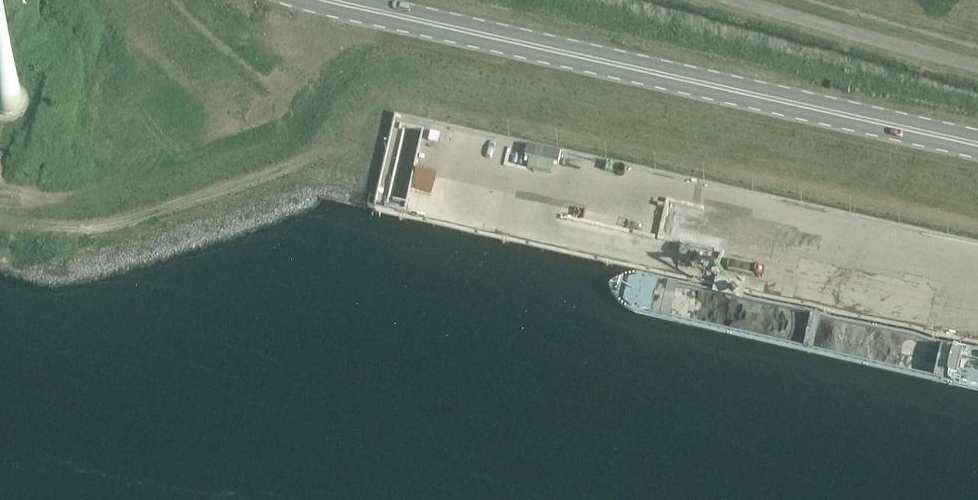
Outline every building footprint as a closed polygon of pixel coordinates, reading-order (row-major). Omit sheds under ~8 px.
[(7,115),(14,114),(20,109),(23,102),(22,94),(17,88),(10,86),(2,87),(0,88),(0,113),(7,115)] [(527,146),(524,156),(558,163),(560,153),(527,146)]
